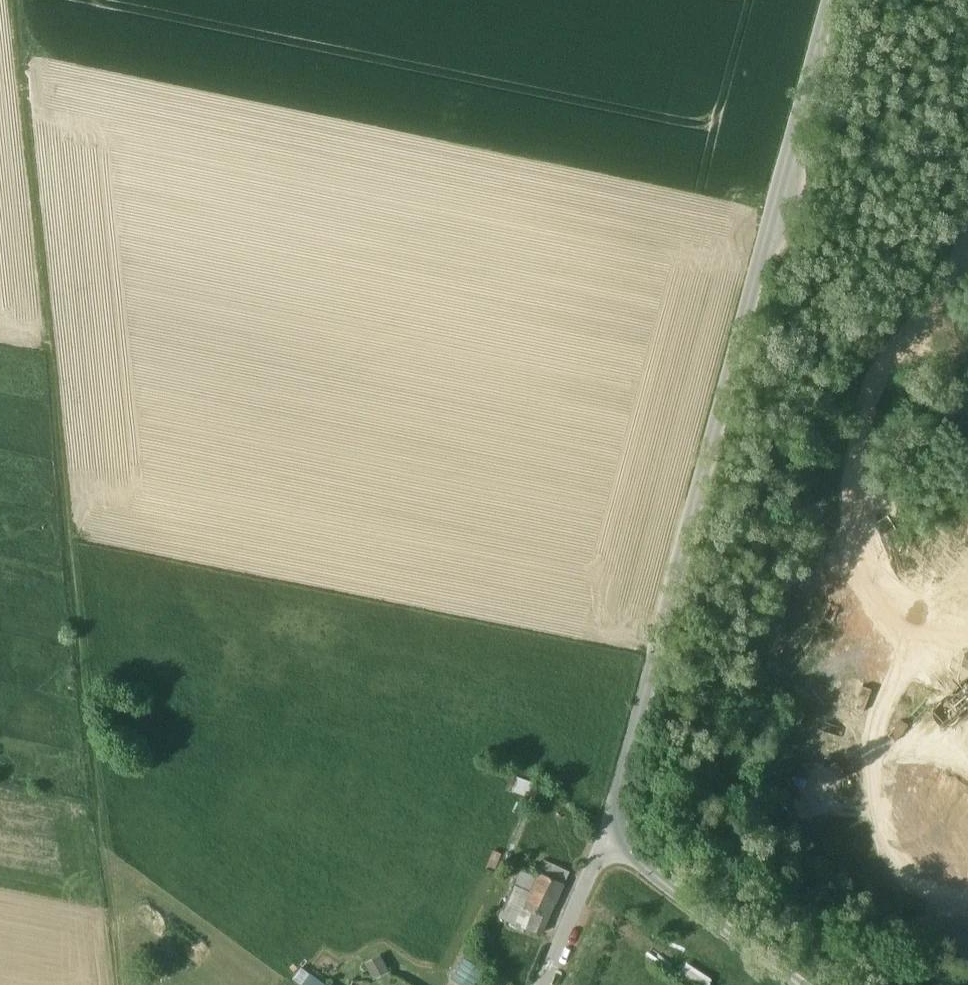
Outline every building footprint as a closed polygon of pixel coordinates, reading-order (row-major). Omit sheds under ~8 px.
[(933,721),(953,742),(967,727),(967,687),(933,721)] [(541,875),(562,885),(568,871),(547,861),(541,875)] [(527,901),(550,912),(562,885),(541,875),(539,874),(531,892),(527,901)] [(499,917),(522,927),(524,906),(527,901),(531,892),(513,885),(499,917)] [(541,933),(550,912),(527,901),(524,906),(522,927),(541,933)] [(363,961),(371,977),(385,970),(377,954),(363,961)] [(288,980),(296,984),(325,984),(297,966),(288,980)]
